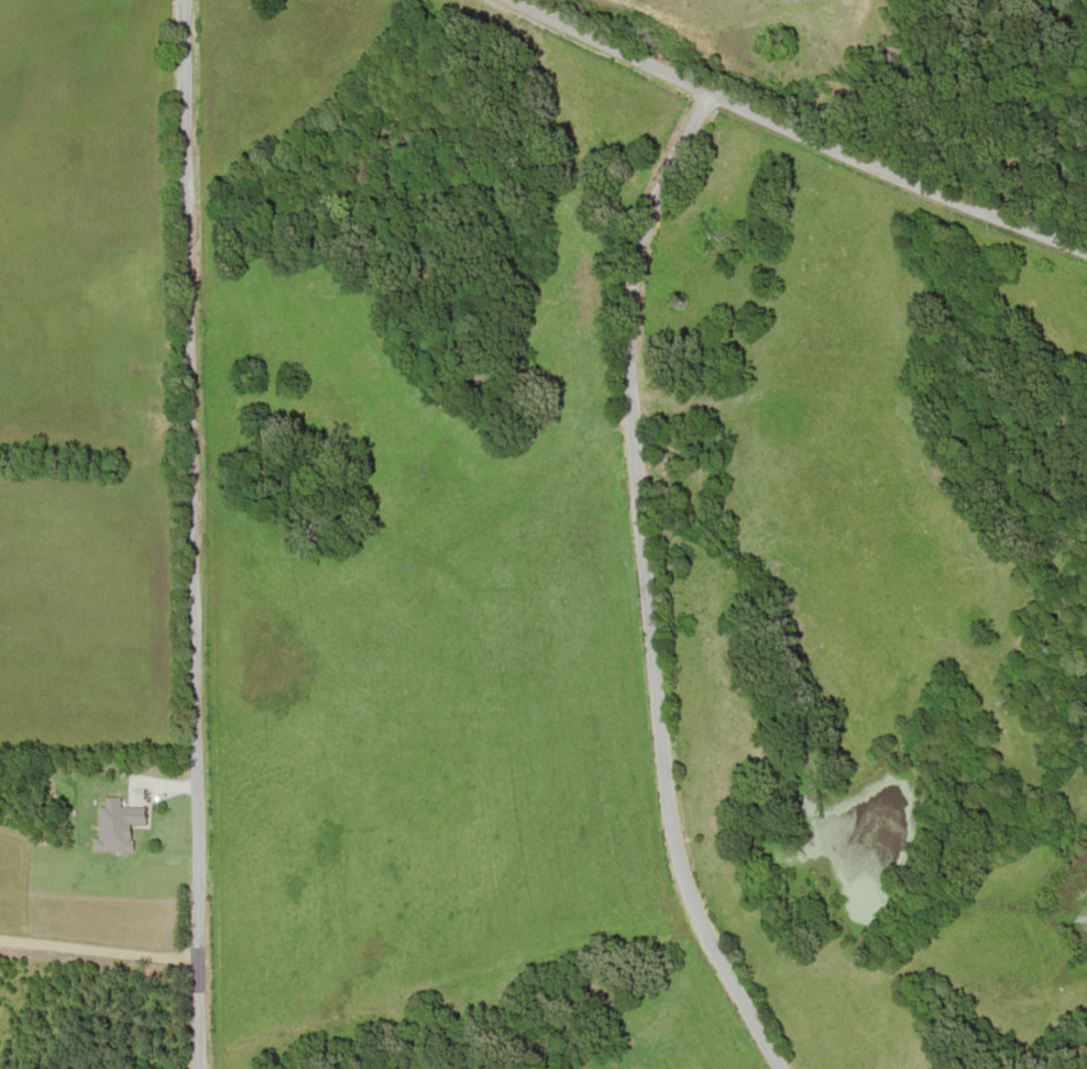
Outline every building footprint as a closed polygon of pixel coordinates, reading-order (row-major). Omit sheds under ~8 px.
[(138,834),(138,797),(120,797),(120,834),(138,834)]
